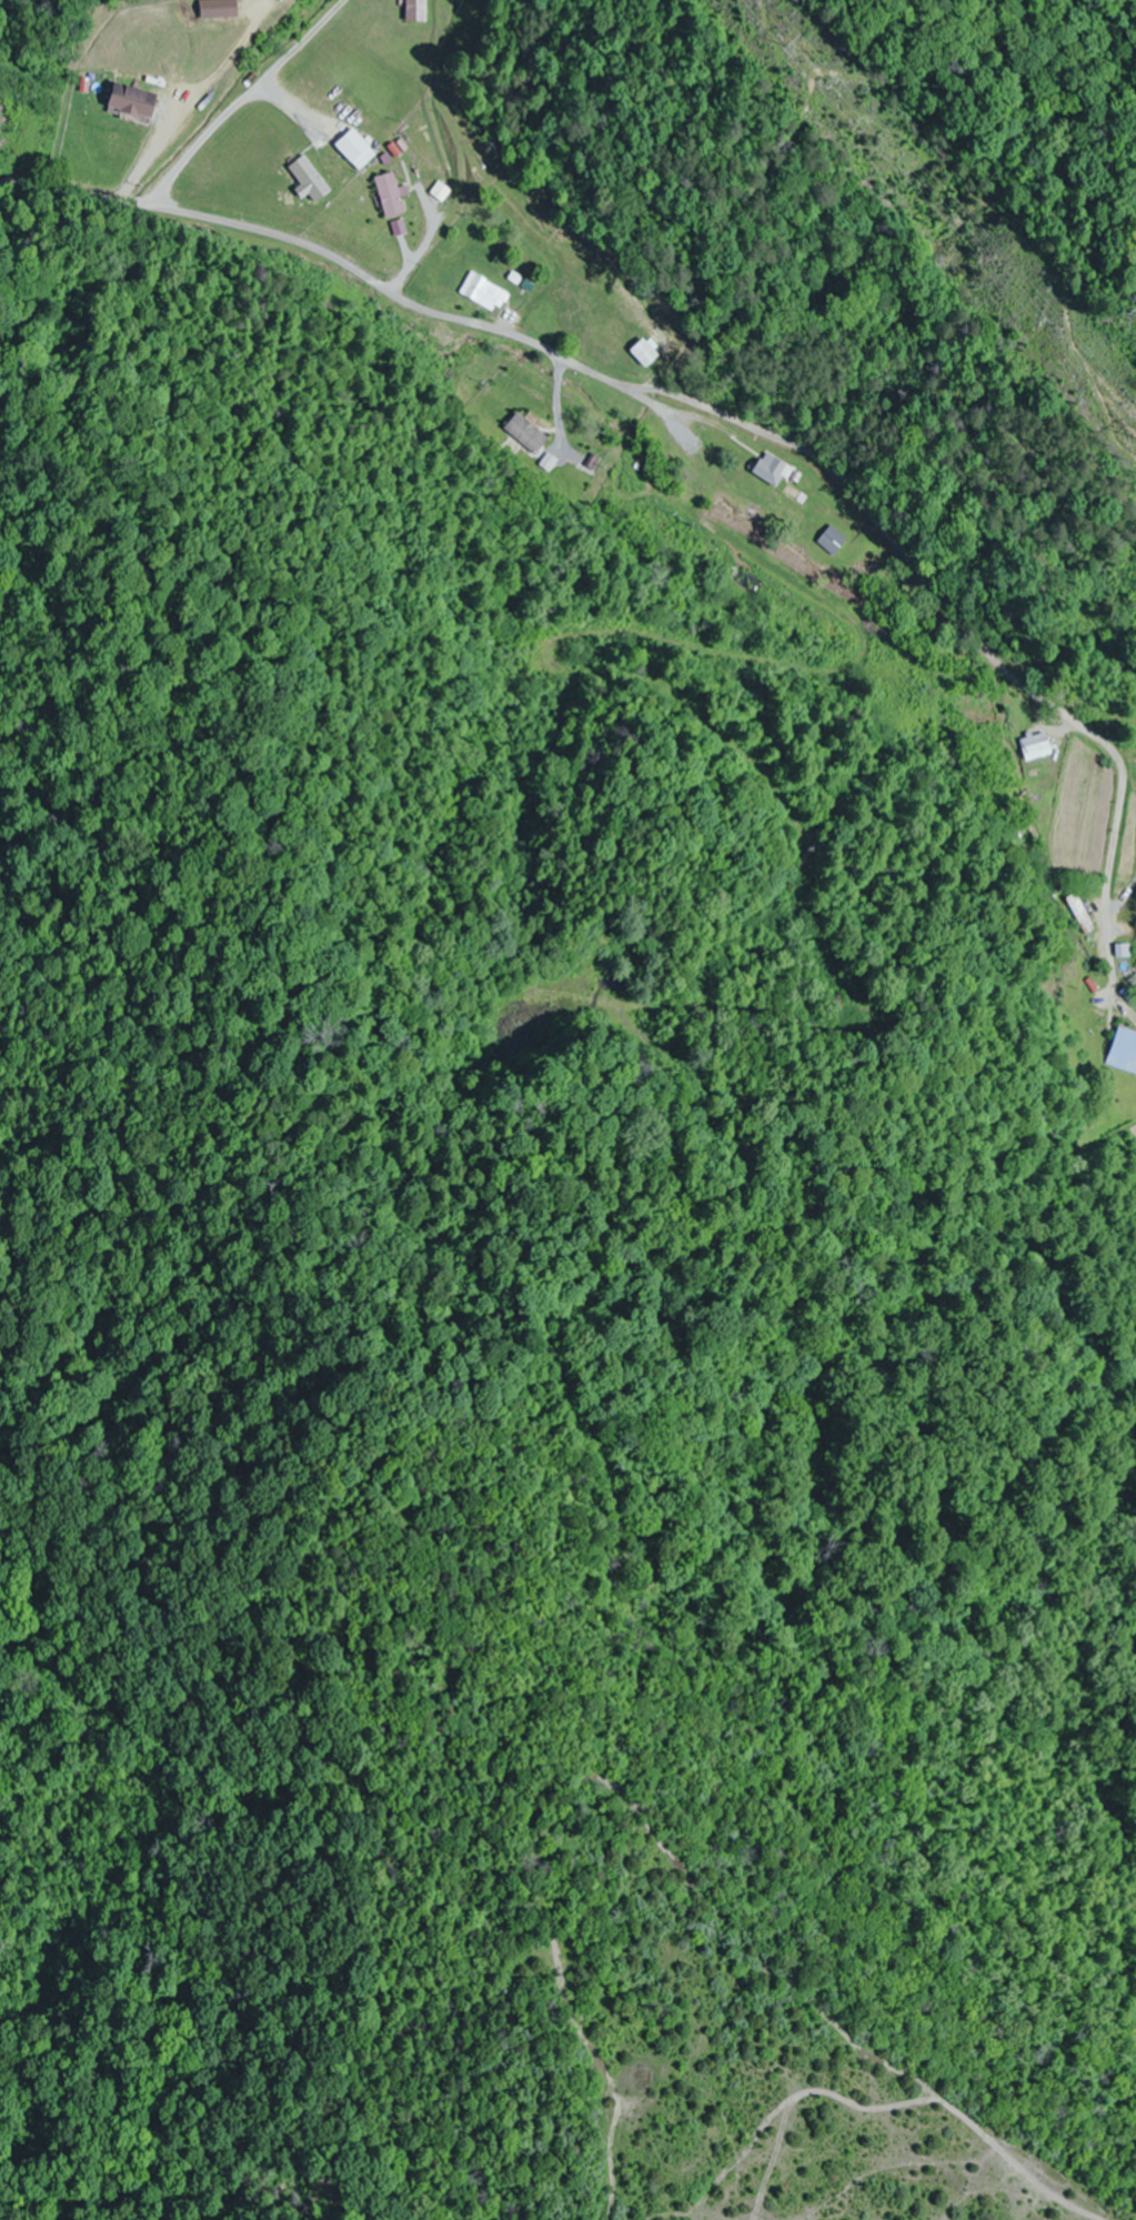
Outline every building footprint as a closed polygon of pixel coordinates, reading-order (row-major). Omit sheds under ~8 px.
[(429,23),(429,0),(408,0),(408,23),(429,23)] [(117,82),(111,111),(153,121),(160,92),(117,82)] [(363,172),(381,154),(355,128),(337,146),(363,172)] [(414,239),(397,173),(378,178),(395,244),(414,239)] [(502,314),(512,292),(472,274),(462,297),(502,314)] [(661,357),(647,339),(634,350),(648,368),(661,357)] [(550,439),(520,413),(505,429),(536,456),(550,439)] [(795,469),(769,452),(756,472),(781,490),(795,469)] [(810,497),(791,484),(786,493),(804,505),(810,497)] [(836,557),(851,541),(834,526),(819,542),(836,557)] [(1022,741),(1028,763),(1055,755),(1049,733),(1022,741)] [(1097,930),(1078,894),(1066,901),(1085,937),(1097,930)] [(1120,1028),(1109,1067),(1135,1075),(1135,1033),(1120,1028)]
